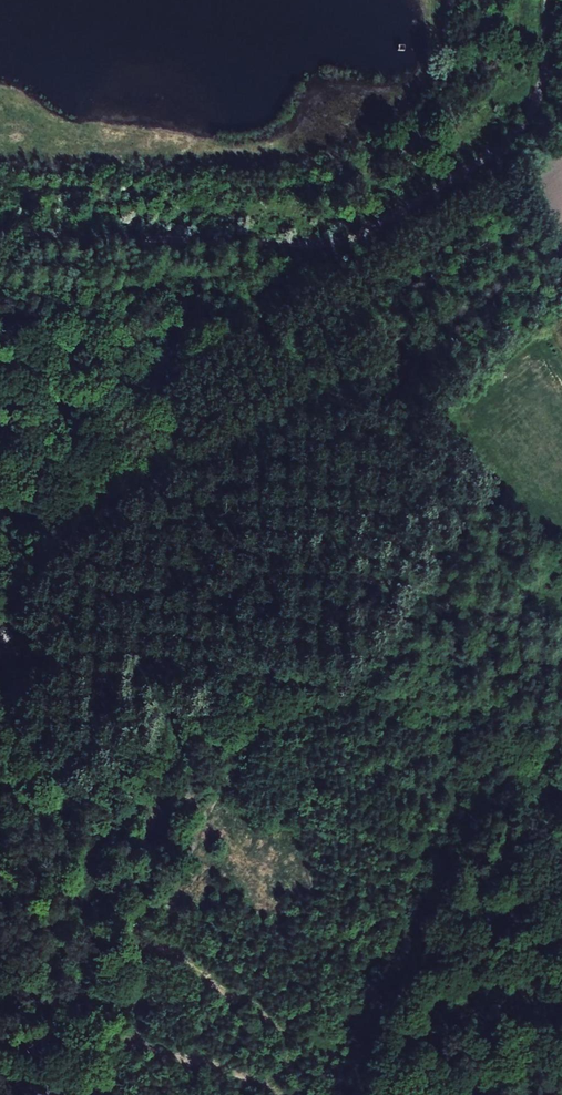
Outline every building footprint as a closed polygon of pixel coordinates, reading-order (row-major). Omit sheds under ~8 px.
[(408,46),(398,45),(397,54),(408,54),(408,46)]
